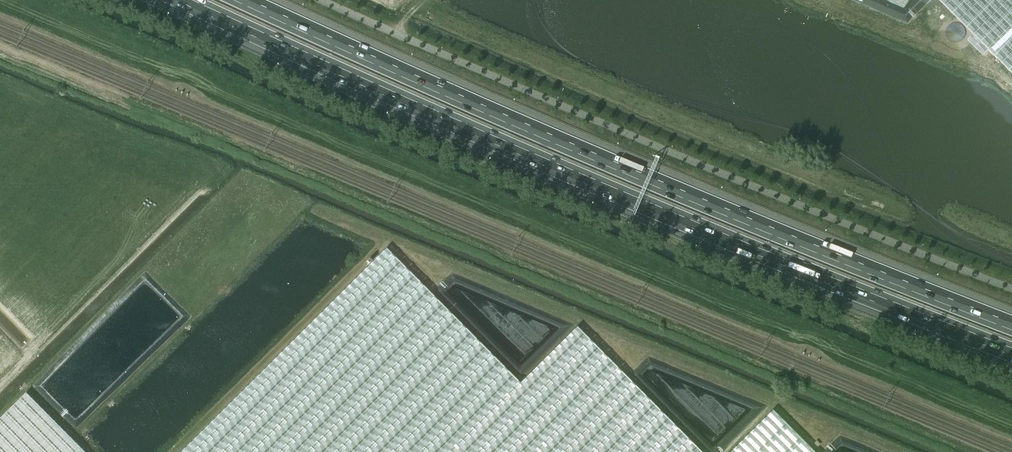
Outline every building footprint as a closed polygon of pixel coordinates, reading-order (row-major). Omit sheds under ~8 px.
[(974,34),(968,40),(983,55),(989,49),(1011,73),(1011,0),(940,0),(974,34)] [(577,326),(520,383),(387,248),(181,451),(702,451),(577,326)] [(25,391),(0,415),(0,451),(85,451),(25,391)] [(773,410),(730,451),(815,451),(773,410)]
